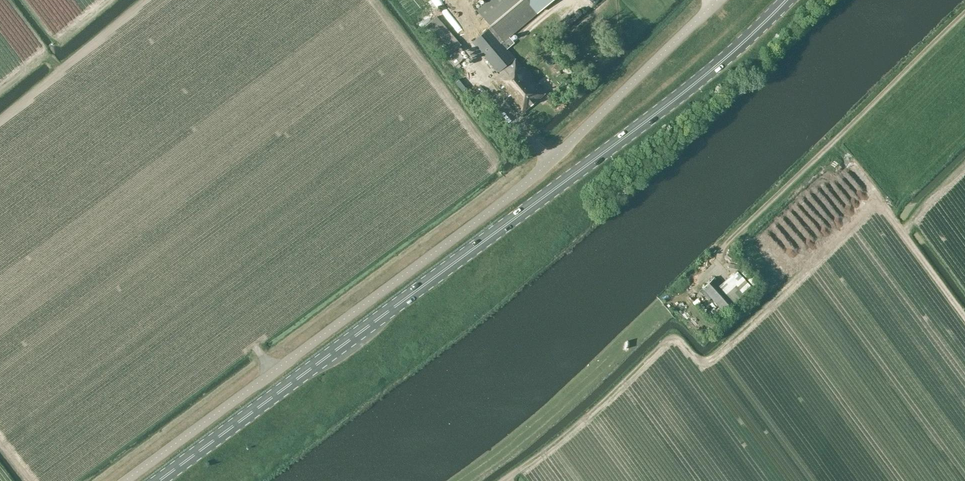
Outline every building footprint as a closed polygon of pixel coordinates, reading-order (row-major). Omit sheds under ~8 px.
[(477,10),(491,26),(472,42),(499,74),(492,80),(521,114),(545,93),(502,43),(538,13),(553,0),(488,0),(477,10)] [(432,21),(422,30),(454,67),(464,57),(432,21)] [(747,291),(736,280),(726,289),(715,277),(700,290),(705,296),(707,295),(718,307),(716,310),(715,308),(710,312),(709,311),(704,314),(712,322),(747,291)]
